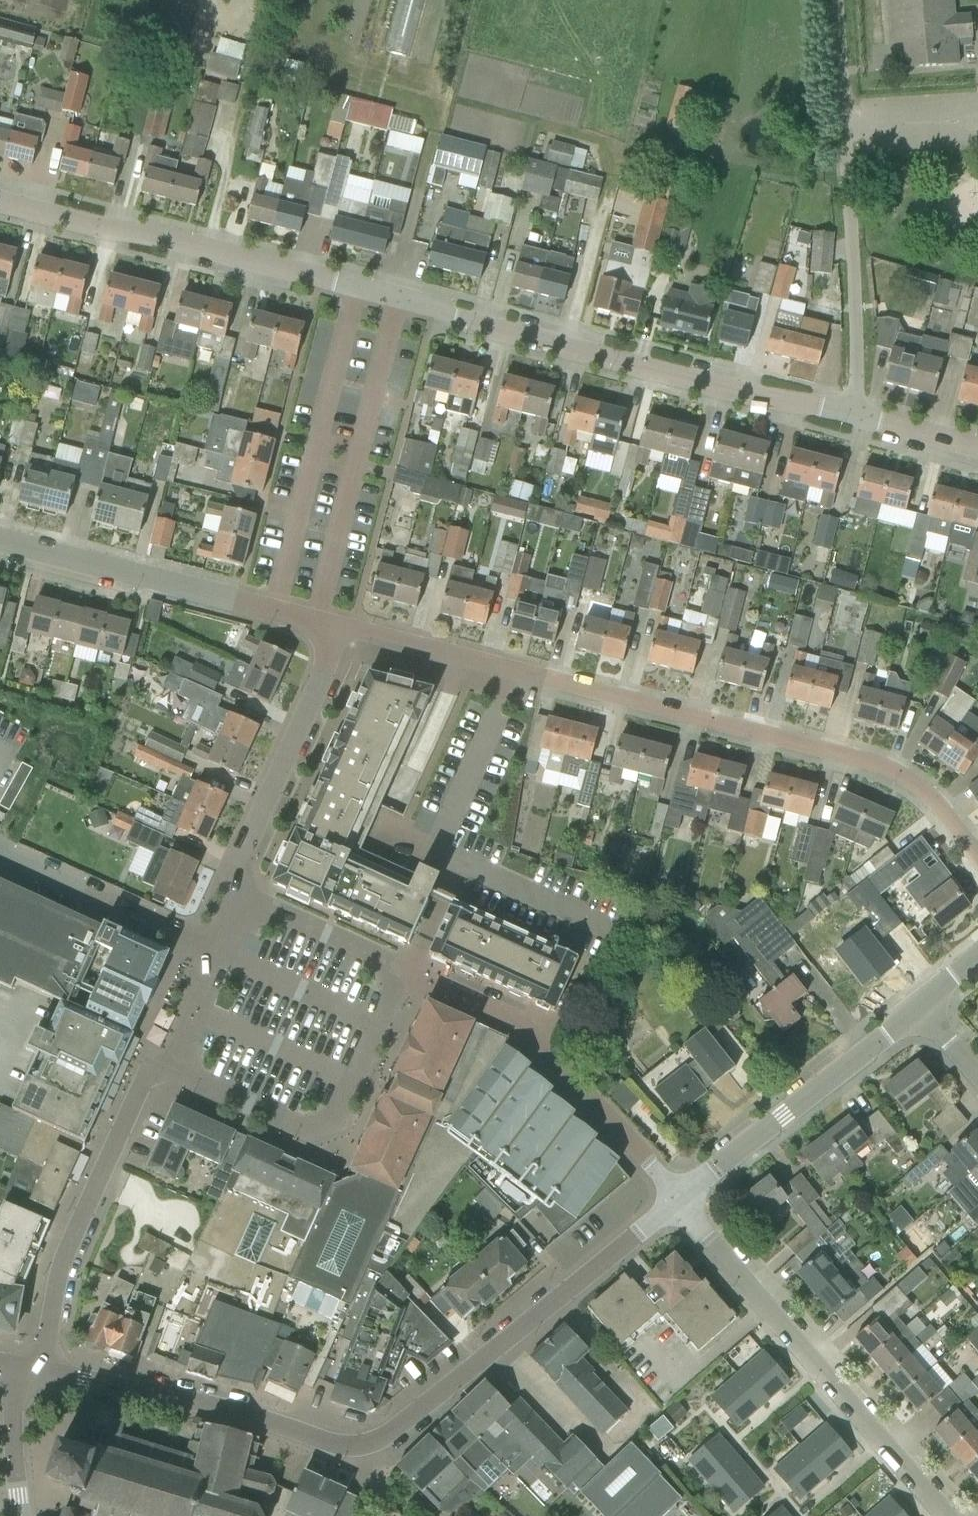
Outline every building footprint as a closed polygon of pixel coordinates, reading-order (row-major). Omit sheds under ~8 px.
[(388,52),(413,58),(427,0),(400,0),(388,52)] [(960,65),(957,40),(973,38),(971,15),(956,17),(954,0),(890,0),(893,44),(904,44),(906,69),(960,65)] [(32,49),(37,28),(0,19),(0,41),(32,49)] [(33,52),(43,54),(46,41),(37,38),(33,52)] [(79,42),(70,40),(65,38),(59,61),(73,65),(79,44),(79,42)] [(206,73),(228,79),(237,82),(247,47),(232,42),(228,59),(216,55),(211,54),(206,73)] [(126,65),(122,81),(134,84),(138,68),(126,65)] [(90,78),(71,73),(66,95),(61,110),(80,115),(90,78)] [(175,176),(169,200),(197,207),(203,185),(206,186),(212,163),(203,160),(217,109),(216,108),(217,101),(235,105),(240,86),(222,82),(220,86),(202,81),(196,102),(194,102),(180,156),(198,161),(193,180),(175,176)] [(685,133),(697,92),(679,86),(666,127),(685,133)] [(60,114),(61,110),(66,95),(44,89),(38,108),(60,114)] [(331,123),(345,126),(352,99),(338,95),(331,123)] [(142,132),(160,137),(167,114),(164,113),(167,103),(151,99),(149,109),(142,132)] [(393,110),(352,99),(345,126),(346,126),(347,122),(388,132),(393,110)] [(267,111),(268,106),(259,104),(259,106),(253,104),(242,147),(258,151),(269,112),(267,111)] [(43,123),(35,121),(17,116),(15,122),(6,158),(33,165),(39,142),(42,143),(46,127),(43,123)] [(6,158),(15,122),(0,119),(0,157),(6,158)] [(88,180),(96,147),(95,147),(93,155),(75,150),(80,130),(68,127),(63,149),(66,150),(60,173),(88,180)] [(424,141),(408,137),(391,133),(387,147),(404,151),(421,156),(424,141)] [(434,168),(479,179),(487,149),(442,137),(434,168)] [(88,180),(115,187),(121,163),(124,164),(130,142),(117,139),(114,152),(96,147),(88,180)] [(570,169),(571,167),(575,149),(575,147),(553,142),(551,147),(548,163),(547,164),(570,169)] [(148,170),(142,193),(169,200),(175,176),(179,163),(160,158),(162,151),(149,148),(144,169),(148,170)] [(284,188),(274,227),(300,234),(306,212),(310,213),(316,189),(328,192),(336,158),(320,154),(314,175),(306,172),(303,184),(286,180),(284,188)] [(331,242),(357,249),(371,196),(371,193),(346,186),(353,163),(336,158),(328,192),(326,201),(339,204),(334,219),(337,220),(331,242)] [(549,199),(551,191),(563,194),(564,194),(570,171),(529,160),(521,191),(549,199)] [(248,221),(274,227),(284,188),(271,184),(275,167),(263,164),(260,172),(248,221)] [(580,198),(596,202),(602,179),(570,171),(564,194),(580,198)] [(490,194),(484,220),(495,223),(511,227),(518,201),(490,194)] [(404,217),(407,205),(371,196),(357,249),(384,255),(389,233),(399,236),(404,217)] [(464,232),(469,215),(448,209),(444,227),(438,225),(428,267),(454,273),(464,232)] [(653,256),(659,229),(639,224),(633,251),(635,251),(653,256)] [(808,244),(809,230),(793,229),(793,243),(808,244)] [(678,234),(667,231),(661,251),(673,254),(678,234)] [(464,232),(454,273),(481,280),(492,239),(491,238),(464,232)] [(834,235),(814,233),(811,274),(831,275),(834,235)] [(512,288),(537,295),(548,253),(523,246),(512,288)] [(18,252),(0,248),(0,297),(0,296),(6,298),(18,252)] [(574,260),(565,258),(548,253),(537,295),(564,302),(574,260)] [(57,294),(65,264),(39,258),(27,304),(53,310),(57,294)] [(638,318),(649,271),(631,266),(608,261),(604,280),(602,280),(596,310),(622,316),(622,315),(638,318)] [(77,316),(90,270),(65,264),(57,294),(71,298),(67,314),(77,316)] [(768,298),(776,268),(759,264),(752,294),(768,298)] [(787,303),(795,269),(778,264),(770,298),(781,301),(787,303)] [(938,277),(915,271),(910,289),(909,292),(932,299),(938,277)] [(129,313),(136,283),(111,276),(99,322),(109,325),(113,309),(129,313)] [(933,304),(944,307),(950,283),(939,281),(933,304)] [(149,335),(162,289),(136,283),(129,313),(143,317),(139,333),(149,335)] [(707,338),(714,310),(718,292),(690,285),(687,296),(669,291),(660,326),(707,338)] [(183,295),(175,324),(165,321),(157,353),(170,356),(174,341),(197,347),(201,332),(208,301),(183,295)] [(222,353),(234,308),(208,301),(201,332),(197,347),(222,353)] [(766,354),(793,360),(803,319),(805,311),(805,307),(787,303),(781,301),(778,313),(776,312),(766,354)] [(3,351),(14,308),(0,305),(0,350),(3,351)] [(729,306),(719,341),(747,349),(756,313),(729,306)] [(258,346),(272,349),(280,320),(255,313),(243,359),(254,361),(258,346)] [(819,367),(830,325),(803,319),(793,360),(819,367)] [(900,322),(888,319),(876,320),(878,339),(877,347),(892,351),(884,384),(909,390),(922,340),(897,333),(900,322)] [(283,369),(293,372),(305,326),(280,320),(272,349),(287,353),(283,369)] [(2,358),(21,363),(29,335),(9,330),(2,358)] [(82,353),(93,355),(98,336),(88,333),(82,353)] [(922,340),(909,390),(934,397),(945,356),(956,359),(962,337),(951,334),(949,342),(923,336),(922,339),(922,340)] [(968,362),(973,340),(962,337),(956,359),(968,362)] [(137,369),(149,372),(156,349),(144,346),(137,369)] [(159,370),(161,359),(155,357),(152,368),(159,370)] [(222,394),(230,363),(215,359),(208,390),(210,391),(222,394)] [(451,396),(459,366),(433,359),(421,405),(432,408),(436,392),(451,396)] [(40,369),(49,372),(51,364),(42,361),(40,369)] [(129,370),(130,364),(118,361),(117,366),(129,370)] [(447,412),(461,416),(472,419),(484,372),(459,366),(451,396),(447,412)] [(958,403),(977,408),(977,371),(967,368),(958,403)] [(508,411),(523,415),(531,384),(505,377),(493,424),(504,427),(508,411)] [(100,388),(78,383),(73,402),(95,408),(100,388)] [(544,437),(555,390),(531,384),(523,415),(537,418),(533,434),(544,437)] [(125,397),(112,394),(100,441),(94,465),(106,469),(125,397)] [(593,437),(601,406),(576,400),(563,446),(574,449),(578,433),(593,437)] [(618,443),(626,413),(601,406),(593,437),(589,453),(585,468),(610,474),(612,466),(625,469),(630,446),(618,443)] [(267,428),(270,413),(257,410),(253,424),(267,428)] [(8,444),(21,447),(27,422),(27,421),(28,414),(18,412),(16,419),(15,418),(8,444)] [(220,428),(229,430),(223,455),(269,467),(276,442),(248,435),(251,423),(223,415),(220,428)] [(666,456),(674,425),(647,418),(640,448),(630,446),(625,469),(617,496),(629,499),(638,466),(646,468),(651,452),(666,456)] [(435,419),(432,431),(441,434),(444,422),(435,419)] [(36,424),(28,422),(27,422),(21,447),(33,450),(39,424),(36,424)] [(684,483),(698,431),(674,425),(666,456),(660,477),(684,483)] [(452,475),(466,478),(478,433),(463,429),(454,463),(452,475)] [(734,486),(746,439),(720,432),(709,479),(734,486)] [(94,465),(100,441),(99,440),(87,437),(81,462),(94,465)] [(474,460),(488,464),(494,443),(480,439),(474,460)] [(758,492),(771,446),(746,439),(734,486),(758,492)] [(397,469),(428,477),(430,478),(438,448),(413,442),(412,445),(403,443),(397,469)] [(166,483),(167,480),(168,481),(176,447),(163,443),(154,481),(166,483)] [(177,444),(176,447),(168,481),(174,482),(178,465),(185,466),(190,447),(177,444)] [(515,449),(509,470),(520,473),(526,452),(515,449)] [(547,473),(561,476),(567,453),(553,450),(547,473)] [(216,482),(263,493),(269,467),(223,455),(209,451),(205,468),(219,472),(216,482)] [(809,489),(817,458),(792,451),(780,498),(791,501),(806,505),(809,489)] [(19,503),(44,509),(56,460),(32,454),(19,503)] [(831,511),(843,464),(817,458),(809,489),(824,492),(820,508),(831,511)] [(76,480),(80,466),(56,460),(44,509),(67,516),(76,480)] [(428,477),(397,469),(393,484),(411,489),(410,494),(423,497),(428,477)] [(881,505),(889,476),(864,470),(856,499),(881,505)] [(92,522),(116,528),(128,480),(105,474),(92,522)] [(906,512),(914,483),(889,476),(881,505),(906,512)] [(457,505),(462,486),(430,478),(428,477),(423,497),(422,502),(438,506),(442,501),(457,505)] [(152,486),(128,480),(116,528),(140,534),(152,486)] [(535,487),(513,481),(509,497),(530,503),(535,487)] [(703,525),(711,492),(695,488),(693,494),(694,495),(687,520),(703,525)] [(951,535),(954,524),(961,495),(935,488),(928,517),(917,514),(903,570),(901,578),(916,582),(918,574),(928,534),(949,539),(950,534),(951,535)] [(473,492),(462,489),(458,507),(468,510),(473,492)] [(693,494),(679,491),(672,517),(687,520),(694,495),(693,494)] [(961,495),(954,524),(951,535),(950,534),(949,539),(948,543),(967,548),(966,550),(972,551),(973,549),(976,535),(977,530),(977,526),(977,499),(961,495)] [(505,516),(509,500),(495,496),(491,512),(505,516)] [(576,507),(575,512),(595,518),(594,523),(607,527),(613,505),(579,497),(576,507)] [(759,535),(766,502),(751,498),(744,532),(759,535)] [(159,518),(172,521),(176,506),(163,502),(159,518)] [(554,512),(555,512),(564,514),(572,517),(573,517),(573,516),(575,512),(576,507),(557,503),(554,512)] [(780,530),(785,507),(769,503),(764,526),(780,530)] [(210,504),(204,530),(250,542),(257,517),(210,504)] [(395,510),(390,528),(409,533),(415,515),(395,510)] [(564,514),(562,517),(561,524),(566,526),(571,524),(572,517),(564,514)] [(830,551),(838,520),(822,516),(815,547),(830,551)] [(680,546),(687,520),(672,517),(669,527),(649,522),(645,537),(680,546)] [(159,519),(159,518),(152,545),(168,549),(174,522),(172,522),(172,521),(159,518),(159,519)] [(648,524),(626,518),(623,529),(645,535),(648,524)] [(437,530),(449,533),(450,528),(439,525),(437,530)] [(904,555),(911,530),(896,526),(889,551),(904,555)] [(444,558),(457,561),(462,563),(469,533),(451,528),(450,533),(444,558)] [(442,558),(444,558),(450,533),(448,533),(437,530),(434,529),(428,554),(429,554),(442,558)] [(197,556),(207,559),(244,568),(250,542),(204,530),(203,531),(219,535),(215,550),(200,546),(197,556)] [(976,535),(973,549),(972,551),(964,582),(977,586),(977,536),(976,535)] [(633,536),(630,548),(643,551),(645,538),(633,536)] [(494,571),(511,576),(517,554),(518,546),(501,542),(494,571)] [(732,548),(720,545),(717,556),(729,560),(732,548)] [(393,553),(384,551),(372,597),(395,603),(403,572),(402,572),(389,569),(393,553)] [(766,571),(770,555),(758,552),(754,568),(766,571)] [(511,576),(505,599),(517,602),(509,632),(533,638),(543,598),(545,587),(546,583),(527,578),(532,557),(517,554),(511,576)] [(417,609),(429,562),(406,556),(402,572),(403,572),(395,603),(417,609)] [(573,556),(564,588),(580,592),(588,560),(573,556)] [(599,593),(606,561),(590,557),(583,589),(599,593)] [(648,611),(658,567),(644,564),(634,608),(648,611)] [(464,621),(472,589),(459,585),(462,571),(452,568),(441,614),(464,621)] [(703,576),(712,579),(714,579),(715,577),(716,572),(705,569),(703,576)] [(842,588),(846,574),(834,570),(830,584),(842,588)] [(768,588),(781,592),(785,578),(771,574),(768,588)] [(464,621),(486,626),(498,580),(488,577),(484,592),(472,589),(464,621)] [(665,614),(673,584),(659,580),(651,610),(665,614)] [(545,587),(543,598),(533,638),(555,644),(567,593),(545,587)] [(735,632),(744,593),(729,589),(719,628),(735,632)] [(5,650),(17,607),(5,604),(8,592),(7,592),(6,592),(0,591),(0,649),(5,650)] [(724,595),(708,591),(702,615),(718,620),(724,595)] [(870,599),(844,592),(834,630),(860,637),(870,599)] [(933,600),(930,599),(925,600),(920,602),(917,606),(916,610),(930,614),(933,600)] [(28,632),(52,638),(61,606),(39,601),(39,600),(37,600),(28,632)] [(158,625),(163,604),(151,600),(145,622),(158,625)] [(608,624),(595,620),(599,605),(589,603),(578,650),(600,655),(608,624)] [(84,612),(61,606),(52,638),(76,644),(84,612)] [(84,612),(76,644),(100,651),(108,618),(84,612)] [(608,624),(600,655),(624,661),(635,614),(625,612),(622,627),(608,624)] [(972,626),(975,615),(964,612),(961,623),(972,626)] [(788,646),(805,650),(812,620),(795,616),(788,646)] [(671,670),(679,639),(666,635),(670,619),(660,617),(648,664),(671,670)] [(122,656),(132,624),(130,623),(130,624),(108,618),(100,651),(122,656)] [(705,629),(696,626),(683,623),(679,639),(671,670),(672,673),(679,675),(681,672),(693,675),(705,629)] [(922,624),(919,637),(935,641),(938,628),(922,624)] [(874,667),(882,635),(865,631),(857,663),(874,667)] [(728,634),(717,681),(739,687),(747,657),(734,653),(738,637),(728,634)] [(10,651),(22,654),(26,640),(14,637),(10,651)] [(252,669),(280,681),(291,657),(247,637),(243,647),(259,654),(252,669)] [(739,687),(762,693),(774,646),(765,644),(761,660),(747,657),(739,687)] [(785,699),(808,705),(821,659),(796,652),(785,699)] [(947,655),(930,692),(949,701),(967,664),(947,655)] [(842,664),(833,662),(821,659),(808,705),(831,710),(842,664)] [(280,681),(252,669),(236,661),(230,676),(225,687),(269,705),(280,681)] [(126,681),(130,666),(117,663),(113,677),(126,681)] [(187,682),(214,694),(222,675),(195,663),(187,682)] [(19,684),(34,688),(36,678),(32,672),(23,669),(19,684)] [(440,877),(420,868),(417,877),(360,851),(381,807),(434,690),(370,673),(369,673),(275,879),(273,885),(328,910),(329,908),(403,942),(410,945),(440,877)] [(876,726),(884,695),(871,692),(875,676),(865,673),(853,720),(876,726)] [(876,726),(899,732),(911,685),(901,683),(896,675),(889,673),(884,695),(876,726)] [(260,727),(216,708),(209,704),(214,694),(187,682),(170,675),(165,687),(180,694),(178,696),(190,701),(182,721),(221,738),(249,750),(260,727)] [(62,699),(66,684),(54,681),(50,696),(62,699)] [(123,694),(130,696),(134,685),(126,683),(123,694)] [(66,684),(62,699),(75,702),(79,687),(66,684)] [(918,745),(937,758),(955,731),(943,724),(951,711),(944,706),(918,745)] [(957,732),(955,731),(937,758),(963,776),(977,755),(977,746),(977,745),(977,743),(977,729),(976,728),(977,725),(977,720),(968,713),(957,732)] [(561,774),(574,725),(538,716),(526,760),(538,763),(542,750),(551,752),(546,770),(561,774)] [(590,762),(598,731),(574,725),(561,774),(561,775),(578,779),(580,771),(588,773),(590,762)] [(151,734),(145,747),(181,762),(186,749),(151,734)] [(631,739),(621,737),(612,776),(610,784),(620,787),(624,771),(639,775),(647,744),(645,743),(631,739)] [(249,750),(221,738),(214,753),(198,745),(194,754),(238,775),(249,750)] [(648,744),(647,744),(639,775),(654,779),(650,795),(660,798),(672,750),(663,748),(663,747),(649,744),(648,744)] [(228,797),(191,780),(195,770),(141,746),(135,762),(138,764),(140,761),(167,773),(168,771),(182,777),(172,798),(218,819),(228,797)] [(709,810),(722,763),(695,756),(687,792),(675,789),(665,827),(679,830),(682,816),(706,822),(708,810),(709,810)] [(736,809),(747,769),(722,763),(709,810),(731,816),(727,830),(744,834),(749,812),(736,809)] [(19,771),(29,777),(33,770),(23,764),(19,771)] [(115,774),(100,768),(96,777),(112,783),(115,774)] [(15,778),(25,784),(29,777),(19,771),(15,778)] [(786,813),(794,781),(770,775),(762,806),(786,813)] [(15,778),(11,785),(22,791),(25,784),(15,778)] [(582,792),(582,794),(579,805),(591,808),(593,797),(597,782),(586,779),(582,792)] [(810,819),(817,787),(794,781),(786,813),(810,819)] [(18,798),(22,791),(11,785),(7,792),(18,798)] [(14,805),(18,798),(7,792),(3,799),(14,805)] [(830,833),(819,830),(810,866),(808,872),(806,882),(819,885),(822,871),(824,871),(832,842),(827,841),(829,833),(835,836),(854,844),(856,837),(869,805),(845,795),(835,821),(830,833)] [(135,822),(166,836),(171,826),(178,829),(208,842),(218,819),(172,798),(163,819),(141,808),(135,822)] [(3,799),(0,805),(0,806),(10,812),(14,805),(3,799)] [(651,835),(661,838),(669,807),(658,804),(651,835)] [(870,851),(875,838),(883,841),(894,816),(869,805),(856,837),(854,844),(870,851)] [(104,810),(89,814),(94,831),(109,826),(104,810)] [(749,812),(744,834),(763,839),(768,817),(749,812)] [(129,834),(126,841),(150,852),(158,834),(166,838),(166,837),(166,836),(135,822),(118,814),(112,826),(129,834)] [(792,862),(799,863),(810,866),(819,830),(801,825),(792,862)] [(592,848),(595,833),(584,831),(581,845),(592,848)] [(917,841),(896,857),(905,868),(918,858),(930,874),(924,878),(925,879),(916,885),(928,901),(922,905),(941,929),(942,928),(945,933),(957,924),(954,919),(968,909),(970,907),(951,884),(950,884),(939,870),(926,852),(917,841)] [(577,849),(566,846),(561,865),(572,868),(577,849)] [(158,847),(153,858),(145,876),(142,883),(154,888),(152,894),(185,908),(196,883),(190,880),(198,864),(173,853),(158,847)] [(870,862),(878,871),(896,857),(889,847),(870,862)] [(602,855),(600,864),(610,867),(613,858),(602,855)] [(808,872),(810,866),(799,863),(797,870),(798,870),(808,872)] [(841,900),(848,894),(857,887),(850,878),(845,877),(840,898),(841,900)] [(838,953),(865,988),(866,987),(864,984),(873,976),(877,980),(893,967),(875,945),(887,936),(887,935),(902,924),(881,897),(868,879),(857,887),(848,894),(859,908),(863,905),(870,914),(858,923),(865,932),(838,953)] [(12,990),(17,981),(63,1002),(134,1035),(146,1007),(148,1008),(160,981),(158,980),(171,953),(105,923),(101,932),(85,925),(87,920),(75,915),(73,919),(0,886),(0,985),(12,990)] [(666,901),(657,893),(649,903),(658,910),(666,901)] [(809,910),(816,919),(840,900),(839,899),(835,893),(826,899),(823,895),(807,908),(809,910)] [(784,1034),(800,1021),(789,1007),(795,1002),(796,1003),(806,994),(793,977),(786,982),(772,964),(797,945),(760,898),(741,913),(723,927),(774,991),(753,1008),(764,1022),(775,1021),(784,1032),(783,1033),(784,1034)] [(430,954),(448,963),(556,1011),(579,958),(557,949),(555,954),(451,907),(430,954)] [(809,910),(799,917),(806,926),(809,924),(816,919),(809,910)] [(641,962),(645,966),(651,964),(652,959),(647,955),(642,957),(641,962)] [(650,1094),(659,1088),(670,1102),(666,1106),(676,1118),(708,1093),(703,1087),(711,1081),(714,1086),(736,1068),(711,1037),(725,1026),(703,999),(688,1010),(703,1030),(683,1046),(639,1081),(650,1094)] [(39,1055),(14,1111),(86,1143),(134,1035),(63,1002),(48,1035),(37,1030),(28,1049),(39,1055)] [(264,1367),(267,1360),(291,1305),(294,1300),(293,1300),(300,1285),(340,1302),(348,1306),(365,1268),(389,1278),(390,1276),(388,1274),(391,1269),(465,1168),(520,1222),(548,1199),(569,1214),(578,1225),(631,1181),(617,1165),(621,1160),(594,1141),(598,1136),(572,1117),(576,1112),(550,1093),(553,1088),(528,1069),(531,1065),(506,1046),(509,1039),(428,1002),(411,1040),(410,1039),(401,1058),(402,1059),(394,1078),(398,1080),(397,1083),(392,1094),(390,1097),(386,1095),(377,1114),(376,1113),(367,1133),(368,1134),(352,1171),(352,1172),(353,1173),(351,1175),(349,1177),(346,1179),(343,1180),(340,1180),(336,1179),(336,1178),(249,1139),(248,1138),(247,1140),(239,1160),(228,1185),(220,1201),(166,1311),(147,1359),(151,1360),(187,1371),(186,1374),(215,1383),(215,1381),(253,1391),(256,1392),(265,1372),(263,1371),(264,1369),(264,1367)] [(720,1005),(713,1011),(724,1025),(731,1019),(720,1005)] [(886,1088),(905,1112),(937,1087),(919,1063),(886,1088)] [(14,1111),(0,1104),(0,1152),(18,1158),(19,1156),(69,1179),(80,1155),(80,1156),(86,1143),(14,1111)] [(968,1123),(953,1104),(952,1105),(932,1122),(948,1141),(968,1123)] [(209,1161),(221,1166),(236,1135),(237,1133),(174,1105),(159,1138),(160,1138),(147,1168),(176,1181),(176,1180),(179,1181),(182,1179),(185,1177),(185,1174),(184,1170),(181,1168),(189,1152),(209,1161)] [(838,1126),(825,1136),(854,1173),(864,1165),(857,1156),(870,1146),(872,1150),(885,1140),(897,1155),(906,1148),(891,1129),(879,1113),(857,1129),(850,1120),(839,1127),(838,1126)] [(977,1169),(977,1135),(976,1134),(977,1133),(976,1132),(952,1153),(950,1156),(941,1146),(919,1165),(914,1169),(905,1177),(914,1186),(944,1161),(952,1169),(945,1175),(956,1188),(959,1185),(963,1181),(977,1169)] [(207,1196),(220,1201),(228,1185),(239,1160),(247,1140),(236,1135),(221,1166),(207,1196)] [(827,1184),(840,1174),(845,1180),(854,1173),(825,1136),(813,1146),(814,1147),(804,1155),(821,1178),(822,1177),(827,1184)] [(19,1156),(18,1158),(12,1174),(24,1179),(39,1187),(32,1201),(27,1199),(11,1191),(6,1203),(22,1210),(49,1223),(54,1211),(55,1212),(55,1211),(55,1210),(62,1196),(70,1179),(69,1179),(19,1156)] [(977,1227),(977,1169),(963,1181),(959,1185),(977,1206),(967,1215),(975,1225),(976,1224),(977,1227)] [(808,1207),(819,1198),(801,1175),(790,1183),(808,1207)] [(798,1215),(808,1207),(790,1183),(780,1191),(771,1178),(745,1198),(755,1211),(756,1210),(762,1218),(761,1219),(762,1220),(786,1201),(798,1215)] [(475,1200),(477,1203),(494,1220),(505,1209),(485,1190),(475,1200)] [(18,1282),(25,1285),(51,1223),(49,1223),(22,1210),(6,1203),(0,1216),(0,1274),(18,1282)] [(569,1214),(557,1224),(566,1235),(578,1225),(569,1214)] [(787,1246),(796,1257),(827,1230),(819,1220),(808,1228),(787,1246)] [(845,1227),(839,1221),(834,1225),(834,1224),(827,1230),(796,1257),(806,1268),(799,1274),(816,1293),(856,1259),(849,1250),(841,1258),(831,1247),(846,1233),(846,1228),(845,1227)] [(562,1238),(566,1235),(557,1224),(552,1227),(562,1238)] [(527,1247),(513,1230),(472,1265),(498,1296),(512,1284),(510,1282),(528,1267),(517,1255),(527,1247)] [(139,1249),(151,1254),(158,1240),(146,1234),(139,1249)] [(165,1261),(172,1247),(158,1240),(151,1254),(165,1261)] [(944,1242),(934,1251),(941,1259),(951,1250),(944,1242)] [(895,1257),(906,1270),(917,1260),(906,1248),(895,1257)] [(951,1255),(943,1263),(951,1272),(959,1264),(951,1255)] [(628,1274),(588,1308),(621,1347),(661,1313),(665,1313),(698,1352),(699,1353),(737,1319),(703,1280),(699,1283),(675,1256),(639,1287),(628,1274)] [(161,1274),(166,1264),(154,1258),(150,1268),(161,1274)] [(864,1268),(856,1259),(816,1293),(834,1314),(835,1313),(844,1324),(870,1302),(861,1291),(870,1283),(860,1272),(864,1268)] [(431,1299),(444,1316),(455,1308),(465,1320),(482,1306),(484,1308),(498,1296),(472,1265),(431,1299)] [(917,1266),(895,1283),(904,1294),(926,1278),(917,1266)] [(341,1337),(354,1343),(360,1327),(367,1310),(382,1288),(389,1278),(365,1268),(348,1306),(340,1302),(333,1318),(294,1300),(291,1305),(267,1360),(264,1367),(273,1371),(269,1381),(298,1394),(302,1385),(313,1390),(344,1318),(348,1320),(341,1337)] [(18,1282),(0,1274),(0,1331),(14,1333),(21,1292),(14,1291),(18,1282)] [(402,1282),(418,1302),(427,1295),(410,1275),(402,1282)] [(354,1343),(338,1384),(331,1403),(370,1415),(371,1415),(371,1414),(375,1412),(375,1413),(377,1412),(376,1412),(387,1384),(393,1386),(406,1354),(419,1360),(447,1335),(418,1302),(402,1282),(399,1285),(390,1276),(389,1278),(382,1288),(367,1310),(360,1327),(354,1343)] [(106,1354),(126,1306),(134,1289),(118,1281),(100,1317),(96,1315),(92,1317),(89,1323),(89,1328),(93,1330),(87,1343),(88,1343),(88,1345),(88,1348),(95,1351),(98,1351),(106,1354)] [(878,1320),(855,1339),(871,1357),(894,1337),(905,1327),(898,1318),(912,1306),(896,1287),(870,1310),(878,1320)] [(950,1305),(957,1298),(950,1290),(943,1296),(950,1305)] [(134,1359),(136,1355),(156,1300),(137,1293),(131,1308),(126,1306),(106,1354),(107,1354),(108,1353),(110,1350),(134,1359)] [(905,1327),(894,1337),(871,1357),(887,1375),(910,1355),(936,1332),(931,1325),(927,1329),(917,1318),(906,1328),(905,1327)] [(580,1361),(591,1351),(565,1325),(530,1358),(555,1384),(556,1384),(605,1435),(628,1412),(580,1361)] [(967,1339),(977,1352),(977,1330),(967,1339)] [(887,1375),(902,1394),(938,1363),(929,1352),(943,1340),(942,1338),(936,1332),(910,1355),(887,1375)] [(739,1376),(763,1404),(789,1382),(765,1354),(739,1376)] [(954,1382),(938,1363),(902,1394),(918,1412),(948,1387),(956,1396),(971,1383),(964,1374),(954,1382)] [(763,1404),(739,1376),(713,1398),(737,1426),(763,1404)] [(486,1382),(453,1414),(494,1456),(496,1458),(515,1440),(542,1468),(544,1466),(567,1490),(572,1485),(580,1493),(602,1515),(663,1515),(668,1511),(669,1513),(682,1500),(660,1477),(661,1476),(631,1444),(605,1469),(574,1436),(564,1446),(519,1399),(517,1402),(505,1389),(499,1395),(486,1382)] [(934,1431),(950,1449),(977,1426),(977,1411),(969,1401),(977,1393),(977,1391),(971,1383),(956,1396),(964,1406),(934,1431)] [(666,1412),(677,1424),(683,1419),(673,1406),(666,1412)] [(259,1510),(262,1506),(260,1505),(257,1508),(248,1506),(252,1494),(265,1497),(266,1500),(268,1500),(267,1497),(272,1494),(275,1496),(276,1494),(274,1492),(275,1487),(278,1486),(277,1484),(274,1484),(272,1480),(273,1477),(271,1476),(270,1478),(265,1477),(261,1476),(256,1475),(257,1472),(254,1472),(254,1474),(251,1473),(254,1460),(260,1461),(261,1458),(255,1457),(257,1448),(258,1446),(263,1448),(264,1445),(258,1443),(260,1439),(253,1437),(253,1435),(251,1435),(251,1436),(239,1433),(239,1431),(237,1430),(236,1433),(224,1429),(225,1427),(222,1426),(222,1429),(215,1427),(210,1423),(194,1419),(192,1430),(198,1431),(196,1442),(191,1441),(190,1443),(191,1444),(191,1446),(188,1457),(186,1457),(186,1455),(183,1455),(183,1456),(169,1452),(170,1450),(167,1450),(167,1451),(153,1447),(153,1445),(151,1445),(151,1446),(137,1442),(137,1440),(135,1440),(134,1441),(120,1437),(124,1420),(119,1418),(120,1412),(101,1408),(100,1414),(94,1412),(89,1431),(95,1433),(93,1438),(90,1447),(91,1447),(90,1453),(60,1444),(57,1457),(58,1457),(58,1458),(59,1459),(56,1468),(55,1469),(54,1469),(53,1469),(49,1482),(72,1489),(71,1492),(73,1496),(75,1497),(70,1510),(65,1508),(63,1515),(262,1515),(259,1510)] [(494,1456),(453,1414),(430,1436),(455,1462),(453,1463),(465,1475),(471,1481),(486,1493),(491,1487),(508,1471),(496,1458),(494,1456)] [(782,1423),(791,1433),(800,1425),(791,1415),(782,1423)] [(659,1442),(662,1439),(674,1429),(664,1417),(648,1430),(653,1435),(659,1442)] [(851,1454),(845,1447),(828,1426),(808,1443),(802,1449),(826,1476),(851,1454)] [(977,1457),(977,1426),(950,1449),(966,1468),(977,1457)] [(659,1442),(653,1435),(644,1442),(651,1450),(659,1443),(659,1442)] [(397,1467),(440,1511),(471,1481),(465,1475),(453,1463),(455,1462),(430,1436),(397,1467)] [(741,1463),(718,1437),(712,1443),(701,1452),(691,1461),(713,1486),(741,1463)] [(802,1449),(796,1442),(789,1448),(790,1448),(795,1454),(802,1449)] [(783,1479),(794,1492),(800,1499),(826,1476),(802,1449),(795,1454),(776,1471),(783,1479)] [(966,1468),(977,1482),(977,1457),(966,1468)] [(735,1512),(763,1488),(741,1463),(713,1486),(735,1512)] [(347,1492),(305,1472),(295,1493),(287,1512),(286,1515),(353,1515),(361,1500),(347,1493),(347,1492)] [(890,1499),(871,1515),(905,1515),(890,1499)]
